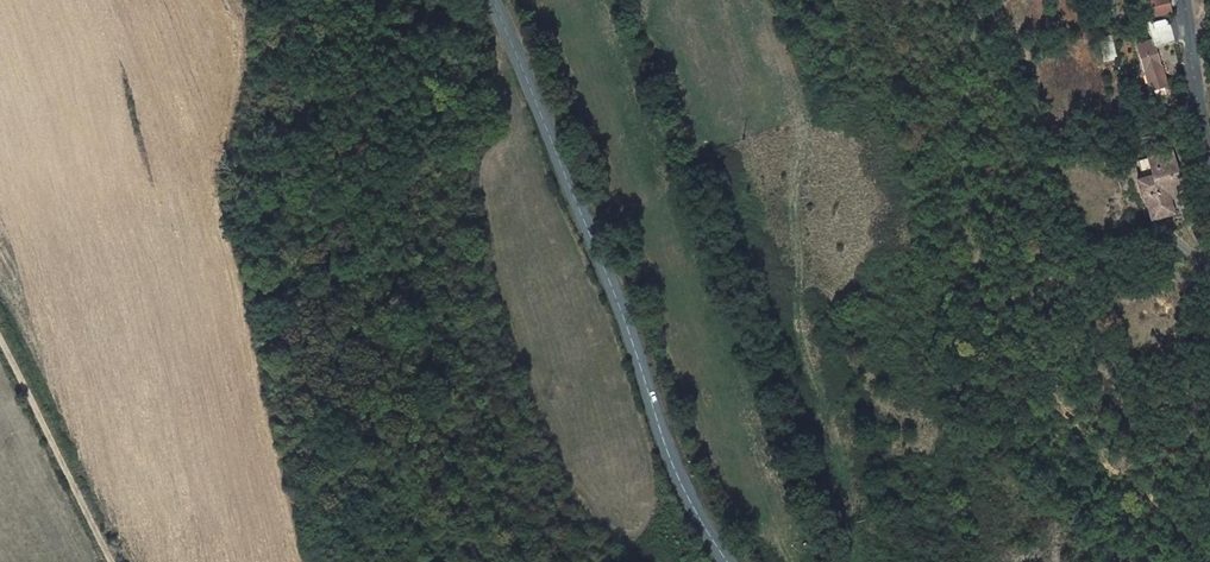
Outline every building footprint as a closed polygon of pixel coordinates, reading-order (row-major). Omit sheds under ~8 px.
[(1170,12),(1167,0),(1150,0),(1153,16),(1170,12)] [(1167,16),(1149,21),(1155,40),(1151,41),(1136,46),(1149,88),(1165,83),(1160,66),(1157,67),(1156,60),(1153,49),(1175,42),(1167,16)] [(1155,40),(1149,21),(1146,22),(1151,41),(1155,40)] [(1144,196),(1151,219),(1173,213),(1174,218),(1181,216),(1176,196),(1168,199),(1168,196),(1175,194),(1173,185),(1180,183),(1171,152),(1137,162),(1142,180),(1137,181),(1141,197),(1144,196)]
